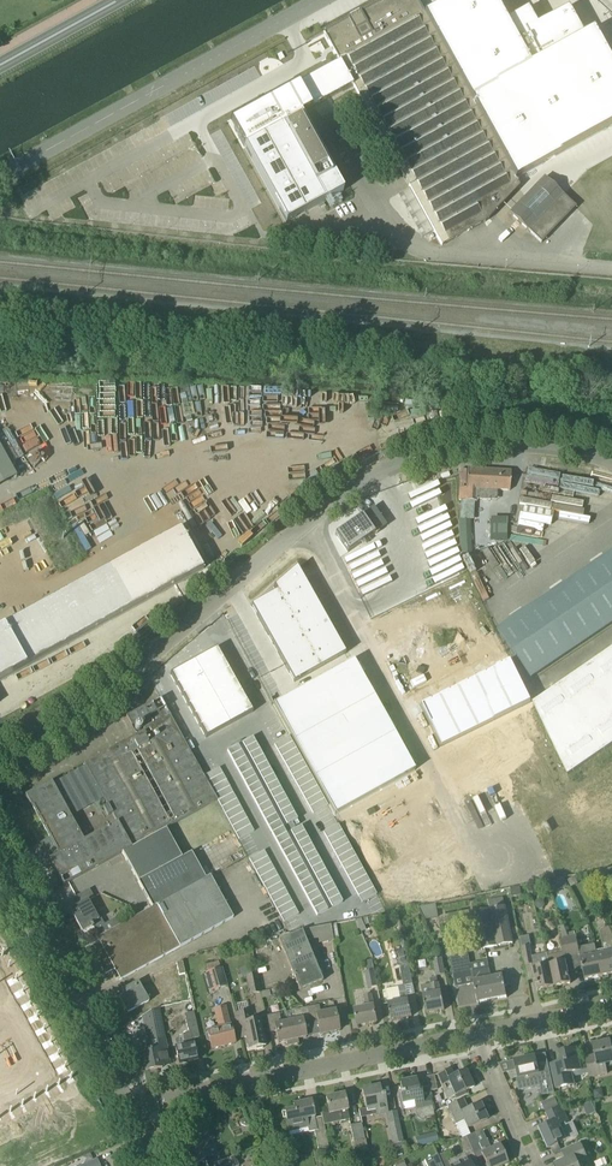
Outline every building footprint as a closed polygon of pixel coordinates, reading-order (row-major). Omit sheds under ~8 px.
[(324,33),(441,246),(484,222),(518,187),(465,90),(472,87),(457,60),(451,63),(416,0),(384,0),(360,13),(359,12),(348,19),(348,20),(324,33)] [(244,146),(286,222),(343,191),(301,115),(244,146)] [(510,213),(534,236),(541,243),(575,207),(544,177),(510,213)] [(459,500),(461,500),(474,501),(477,501),(477,500),(491,501),(492,490),(509,491),(511,471),(467,469),(466,487),(460,487),(459,500)] [(0,615),(0,671),(219,553),(196,510),(0,615)] [(364,512),(338,533),(352,549),(378,528),(364,512)] [(472,537),(471,520),(460,520),(458,520),(459,538),(459,540),(470,540),(472,540),(472,537)] [(531,677),(611,623),(611,550),(498,627),(531,677)] [(251,606),(294,682),(345,654),(302,577),(297,567),(273,587),(276,592),(251,606)] [(217,648),(170,674),(205,737),(252,711),(217,648)] [(532,703),(568,775),(611,744),(611,648),(532,703)] [(353,660),(273,704),(294,741),(374,697),(375,691),(361,673),(353,660)] [(511,661),(420,706),(440,747),(531,703),(511,661)] [(374,697),(294,741),(314,778),(394,734),(396,728),(381,710),(374,697)] [(25,795),(49,838),(40,842),(64,885),(122,852),(123,852),(165,828),(217,799),(204,776),(160,698),(126,717),(136,735),(84,763),(86,766),(53,785),(51,781),(25,795)] [(286,730),(271,738),(309,808),(324,799),(286,730)] [(394,734),(314,778),(335,815),(414,770),(416,764),(401,746),(394,734)] [(252,737),(227,751),(318,915),(343,901),(301,825),(295,829),(291,823),(297,819),(252,737)] [(219,768),(204,776),(217,799),(239,840),(254,831),(219,768)] [(335,819),(320,827),(359,896),(373,888),(335,819)] [(430,821),(358,860),(372,884),(443,845),(430,821)] [(123,852),(152,907),(167,899),(205,878),(191,853),(182,858),(165,828),(123,852)] [(443,845),(372,884),(382,903),(417,883),(424,894),(460,875),(443,845)] [(264,851),(249,859),(284,922),(299,914),(264,851)] [(97,938),(103,949),(94,954),(106,974),(114,969),(120,980),(180,947),(234,918),(210,875),(205,878),(167,899),(152,907),(120,925),(98,937),(97,938)] [(574,877),(567,880),(571,888),(578,884),(574,877)] [(555,881),(548,884),(552,893),(559,890),(555,881)] [(520,886),(511,888),(512,897),(522,895),(520,886)] [(93,927),(98,937),(120,925),(116,918),(104,924),(101,917),(98,919),(88,900),(94,897),(89,888),(75,897),(79,905),(71,910),(75,918),(83,933),(93,927)] [(486,911),(478,913),(474,914),(482,950),(513,944),(503,897),(488,900),(490,910),(486,911)] [(536,900),(534,904),(535,907),(539,909),(543,908),(545,905),(544,901),(540,899),(536,900)] [(426,919),(439,916),(436,903),(423,906),(426,919)] [(331,925),(302,931),(279,941),(283,952),(292,974),(300,991),(323,981),(306,941),(318,938),(319,943),(334,940),(331,925)] [(601,977),(611,975),(611,935),(609,928),(601,933),(603,946),(606,945),(608,952),(597,955),(596,955),(601,977)] [(568,938),(573,960),(572,956),(579,955),(585,980),(601,977),(596,955),(597,955),(595,946),(579,950),(576,936),(568,938)] [(547,953),(554,987),(571,983),(565,957),(572,956),(573,960),(568,938),(561,939),(563,950),(547,953)] [(89,1112),(0,939),(0,1158),(89,1112)] [(522,948),(524,960),(525,966),(532,964),(538,990),(554,987),(547,953),(532,956),(530,946),(522,948)] [(404,987),(406,986),(413,985),(406,948),(396,950),(404,987)] [(283,952),(279,954),(288,976),(292,974),(283,952)] [(445,974),(440,952),(431,954),(435,976),(445,974)] [(472,971),(469,955),(459,956),(450,958),(453,974),(462,973),(472,971)] [(367,971),(365,972),(368,988),(378,986),(374,970),(373,970),(373,960),(365,961),(367,971)] [(204,973),(210,991),(228,986),(222,968),(220,968),(218,961),(206,965),(208,972),(204,973)] [(489,968),(484,969),(472,971),(478,1003),(507,998),(502,975),(491,977),(489,968)] [(259,992),(256,974),(246,976),(250,994),(259,992)] [(421,986),(423,996),(426,1013),(445,1010),(441,992),(440,992),(438,979),(437,977),(430,978),(431,984),(421,986)] [(118,997),(127,1013),(149,1001),(138,981),(122,990),(124,994),(118,997)] [(387,990),(389,1004),(388,1004),(391,1020),(412,1016),(407,992),(406,986),(404,987),(387,990)] [(358,1027),(377,1023),(372,994),(364,996),(366,1007),(354,1010),(358,1027)] [(206,1029),(207,1030),(206,1033),(208,1040),(210,1042),(212,1049),(234,1044),(225,1006),(214,1009),(218,1026),(206,1029)] [(307,1008),(310,1024),(317,1022),(320,1034),(339,1031),(335,1011),(321,1014),(319,1006),(307,1008)] [(143,1016),(148,1038),(148,1041),(164,1038),(158,1008),(143,1016)] [(295,1020),(288,1021),(293,1044),(299,1043),(298,1039),(306,1037),(303,1025),(310,1024),(307,1008),(293,1011),(295,1020)] [(235,1014),(237,1024),(240,1038),(246,1037),(248,1049),(256,1048),(256,1050),(263,1048),(262,1046),(265,1046),(260,1020),(252,1022),(250,1011),(235,1014)] [(182,1033),(183,1036),(185,1045),(176,1047),(179,1064),(197,1060),(194,1044),(193,1044),(192,1039),(199,1037),(198,1032),(194,1012),(184,1014),(189,1032),(182,1033)] [(265,1016),(265,1018),(268,1032),(276,1031),(278,1043),(286,1041),(287,1045),(293,1044),(288,1021),(281,1023),(279,1014),(265,1016)] [(167,1053),(165,1040),(164,1038),(148,1041),(148,1038),(139,1040),(146,1071),(162,1068),(160,1055),(167,1053)] [(610,1041),(593,1044),(596,1059),(586,1060),(587,1065),(588,1074),(589,1077),(607,1073),(606,1068),(611,1066),(611,1051),(610,1041)] [(574,1085),(572,1077),(588,1074),(587,1065),(580,1066),(576,1048),(560,1052),(562,1062),(550,1064),(556,1089),(574,1085)] [(525,1059),(515,1061),(518,1078),(516,1078),(519,1091),(540,1086),(542,1096),(554,1093),(548,1067),(538,1069),(535,1056),(525,1058),(525,1059)] [(515,1061),(509,1062),(511,1072),(517,1071),(515,1064),(515,1061)] [(454,1096),(460,1093),(465,1091),(473,1087),(466,1071),(454,1076),(451,1069),(437,1075),(444,1091),(451,1088),(454,1096)] [(429,1091),(437,1089),(434,1075),(426,1077),(428,1087),(429,1091)] [(434,1117),(432,1107),(429,1091),(428,1087),(418,1089),(415,1079),(400,1082),(402,1092),(397,1093),(400,1105),(414,1102),(418,1118),(421,1120),(425,1119),(434,1117)] [(362,1090),(366,1108),(359,1110),(361,1118),(377,1114),(377,1116),(388,1113),(384,1094),(381,1094),(379,1086),(362,1090)] [(602,1088),(593,1090),(595,1100),(604,1098),(602,1088)] [(326,1097),(329,1113),(322,1114),(324,1125),(349,1120),(347,1110),(344,1094),(326,1097)] [(316,1126),(315,1119),(314,1117),(311,1100),(293,1104),(295,1112),(285,1114),(289,1132),(316,1126)] [(468,1110),(463,1100),(448,1106),(456,1124),(463,1120),(467,1128),(487,1119),(481,1104),(468,1110)] [(568,1121),(562,1107),(557,1108),(546,1113),(551,1124),(539,1129),(548,1149),(558,1144),(558,1143),(566,1140),(559,1125),(568,1121)] [(403,1142),(397,1115),(386,1118),(392,1145),(403,1142)] [(361,1123),(350,1125),(355,1148),(366,1146),(361,1123)] [(208,1126),(194,1132),(197,1140),(188,1144),(191,1150),(188,1151),(194,1165),(204,1160),(204,1159),(211,1156),(205,1142),(214,1138),(208,1126)] [(318,1149),(324,1148),(326,1155),(329,1154),(328,1147),(329,1147),(325,1131),(314,1133),(318,1149)] [(484,1142),(479,1131),(470,1135),(466,1136),(474,1153),(480,1151),(487,1165),(501,1165),(507,1163),(499,1146),(491,1149),(487,1140),(484,1142)] [(436,1132),(429,1134),(432,1143),(438,1141),(436,1132)] [(474,1153),(466,1136),(462,1138),(458,1140),(464,1153),(450,1159),(450,1161),(448,1161),(449,1164),(444,1165),(473,1165),(478,1164),(474,1153)] [(504,1137),(497,1140),(500,1146),(506,1143),(504,1137)] [(556,1165),(578,1165),(588,1161),(580,1144),(562,1151),(566,1160),(555,1164),(556,1165)] [(437,1154),(440,1161),(442,1165),(444,1165),(449,1164),(448,1161),(444,1152),(437,1154)] [(437,1154),(424,1160),(427,1165),(442,1165),(437,1154)] [(226,1159),(209,1165),(239,1165),(234,1155),(226,1159)] [(376,1165),(382,1165),(384,1165),(384,1158),(377,1157),(376,1165)]
